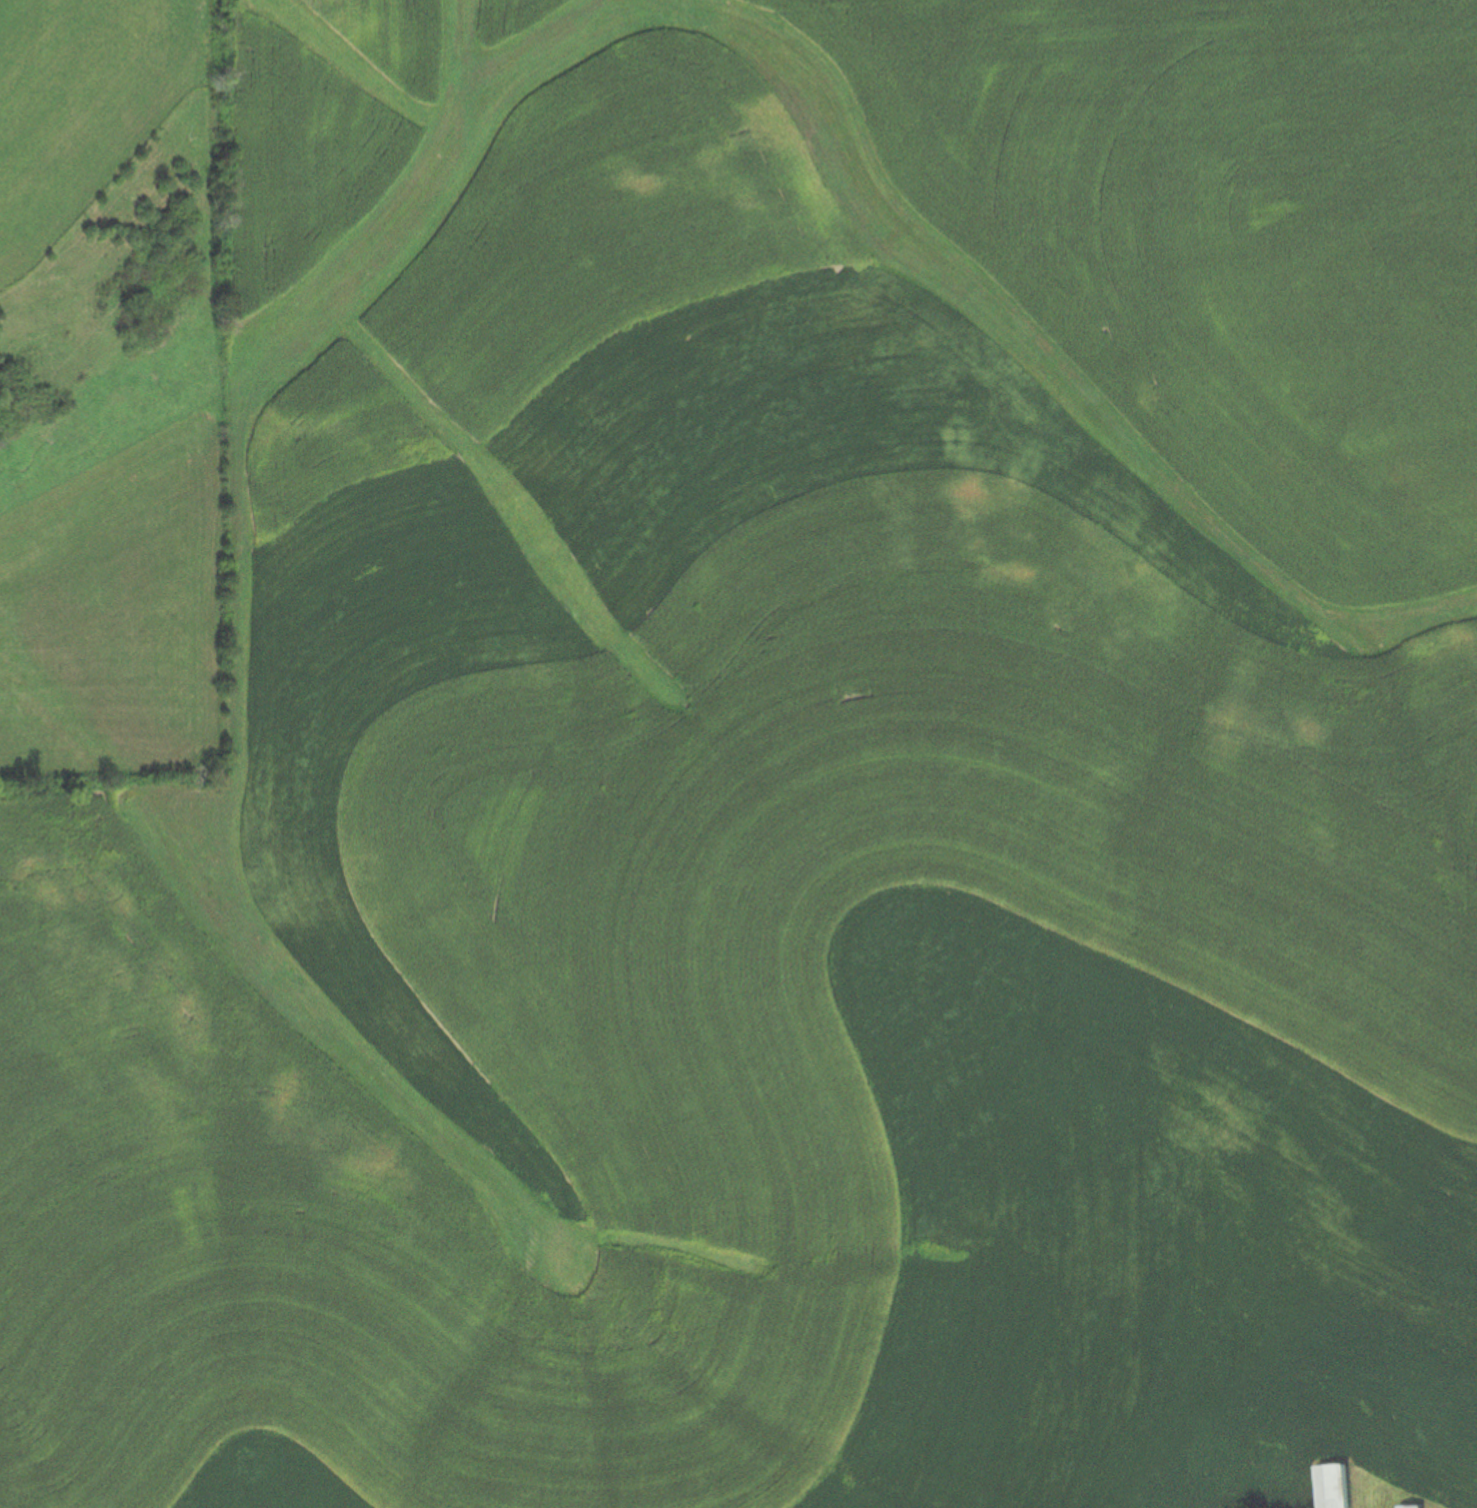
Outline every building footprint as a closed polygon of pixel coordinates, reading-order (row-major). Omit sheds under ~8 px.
[(1349,1462),(1319,1463),(1322,1507),(1346,1507),(1351,1507),(1349,1462)]
